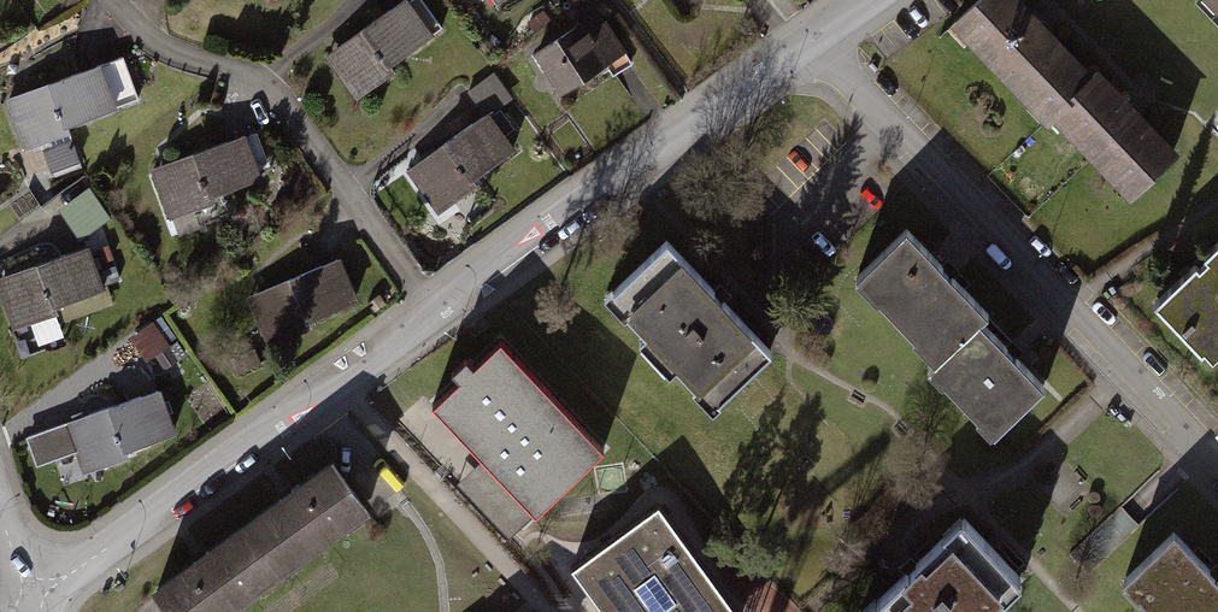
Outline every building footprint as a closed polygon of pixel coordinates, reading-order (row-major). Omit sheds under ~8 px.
[(347,52),(333,62),(343,75),(357,66),(372,87),(395,71),(390,65),(442,28),(422,0),(406,0),(342,45),(347,52)] [(958,22),(1053,119),(1058,114),(1094,79),(1017,0),(980,0),(958,22)] [(577,26),(536,53),(562,92),(606,63),(614,75),(631,63),(604,23),(583,37),(577,26)] [(122,60),(25,94),(27,100),(11,105),(26,148),(43,142),(55,176),(82,167),(67,125),(136,100),(122,60)] [(494,73),(468,91),(478,104),(504,86),(494,73)] [(1094,79),(1058,114),(1132,192),(1174,153),(1099,74),(1094,79)] [(423,158),(428,165),(415,174),(425,188),(438,179),(454,200),(476,184),(472,178),(513,148),(504,135),(514,128),(501,110),(491,117),(488,112),(423,158)] [(246,136),(168,162),(170,169),(155,174),(169,215),(213,200),(211,193),(260,176),(246,136)] [(906,228),(855,278),(936,361),(928,369),(995,437),(1045,388),(1008,349),(980,321),(988,313),(944,268),(906,228)] [(1153,302),(1202,352),(1217,336),(1217,239),(1153,302)] [(669,240),(611,294),(715,406),(773,352),(719,294),(669,240)] [(11,275),(13,281),(0,286),(0,292),(12,328),(57,313),(54,305),(104,289),(90,248),(11,275)] [(341,258),(264,290),(267,297),(252,303),(270,343),(313,325),(310,318),(358,297),(341,258)] [(501,340),(432,405),(521,498),(508,510),(523,525),(604,447),(501,340)] [(174,433),(159,389),(26,436),(36,465),(91,446),(99,467),(126,458),(123,450),(174,433)] [(146,593),(160,611),(226,611),(358,516),(321,465),(280,496),(195,557),(146,593)] [(571,567),(604,611),(738,611),(659,503),(571,567)] [(868,611),(983,611),(1020,577),(965,519),(868,611)] [(1128,574),(1165,611),(1217,611),(1217,575),(1174,530),(1128,574)]
